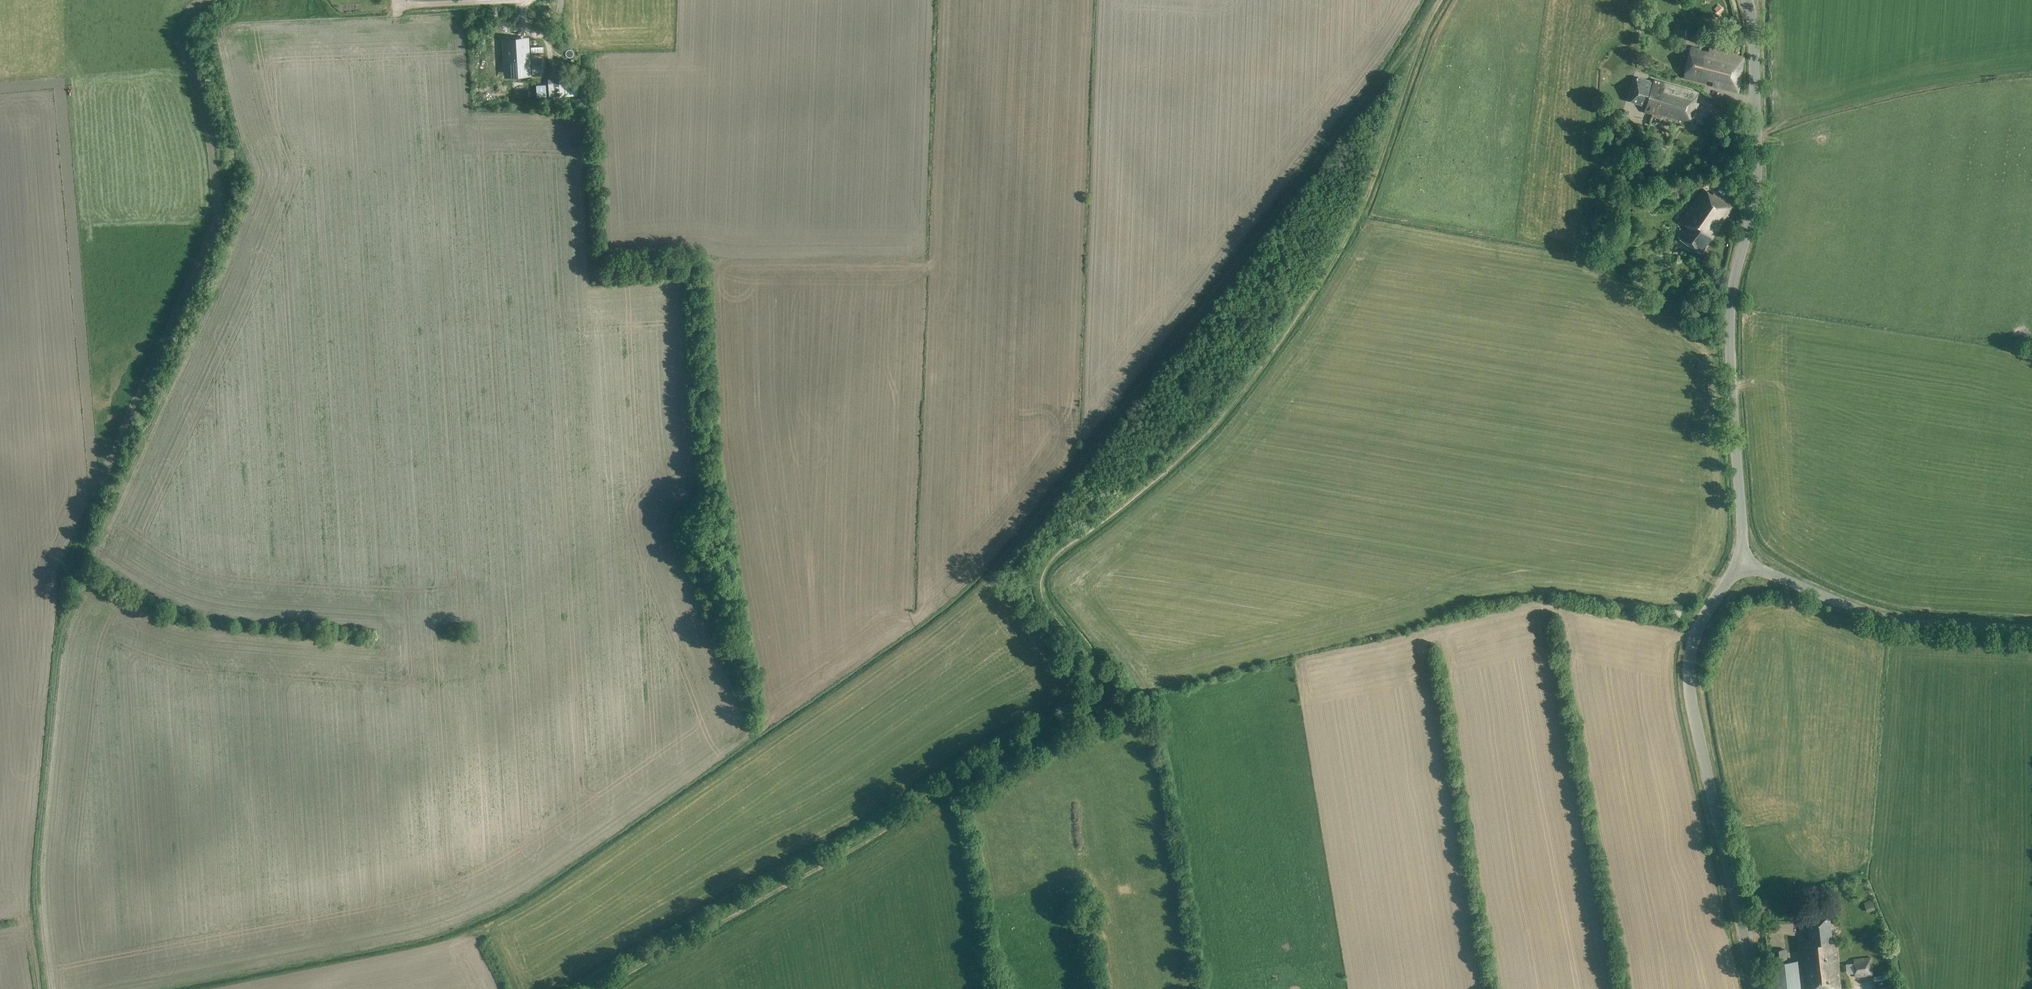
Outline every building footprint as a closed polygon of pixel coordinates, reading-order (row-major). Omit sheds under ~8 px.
[(510,38),(516,35),(511,24),(505,27),(510,38)] [(504,40),(505,59),(509,59),(510,67),(527,66),(527,56),(524,56),(523,39),(504,40)] [(1684,78),(1705,85),(1706,81),(1713,82),(1712,87),(1737,92),(1744,58),(1710,49),(1709,53),(1699,51),(1700,49),(1692,47),(1684,78)] [(1631,102),(1646,107),(1645,112),(1691,125),(1697,102),(1696,102),(1699,93),(1654,81),(1653,83),(1651,82),(1652,82),(1639,77),(1631,102)] [(1669,193),(1681,190),(1679,179),(1667,181),(1669,193)] [(1678,238),(1701,254),(1711,239),(1733,206),(1714,193),(1712,195),(1704,190),(1681,223),(1686,226),(1678,238)] [(1681,611),(1689,614),(1692,606),(1685,603),(1681,611)] [(1672,615),(1680,617),(1682,611),(1674,608),(1672,615)] [(1769,914),(1767,900),(1760,901),(1762,915),(1769,914)] [(1800,943),(1807,988),(1838,988),(1842,988),(1835,938),(1832,938),(1828,914),(1807,917),(1810,941),(1800,943)] [(1771,951),(1776,988),(1801,988),(1798,960),(1791,960),(1785,961),(1784,950),(1771,951)] [(1873,974),(1870,957),(1852,960),(1856,977),(1873,974)] [(1898,977),(1897,977),(1897,970),(1884,970),(1884,978),(1886,978),(1886,987),(1898,987),(1898,977)]
